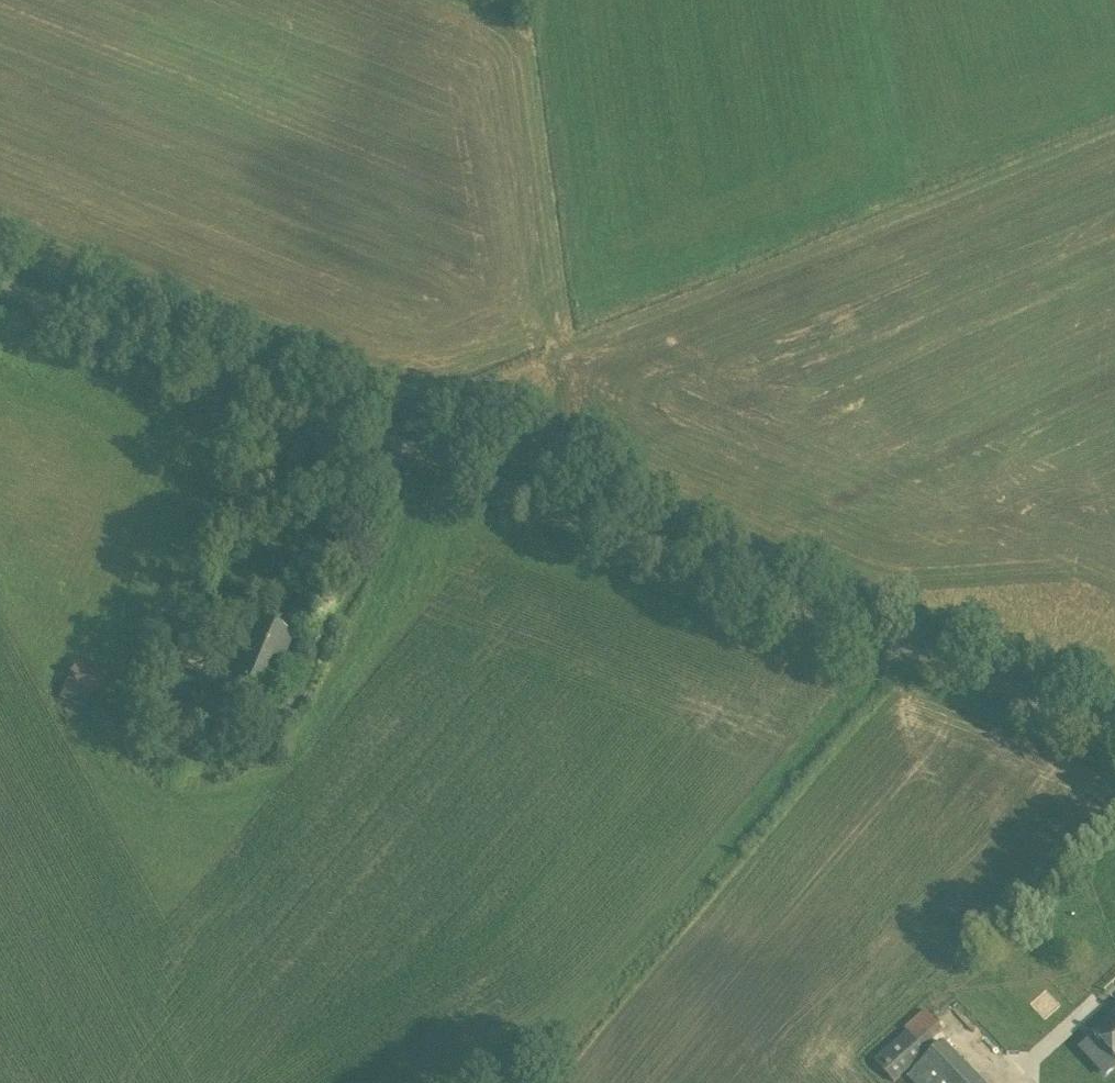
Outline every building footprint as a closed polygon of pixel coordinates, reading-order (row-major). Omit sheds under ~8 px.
[(281,665),(293,636),(256,621),(244,651),(240,649),(226,684),(270,703),(285,667),(281,665)] [(92,714),(109,675),(77,660),(59,699),(92,714)] [(170,720),(177,704),(168,700),(161,716),(170,720)] [(894,1082),(927,1053),(924,1050),(944,1032),(924,1010),(904,1028),(907,1030),(874,1060),(894,1082)] [(1096,1032),(1114,1052),(1114,1015),(1096,1032)] [(944,1041),(907,1077),(913,1082),(985,1082),(944,1041)]
